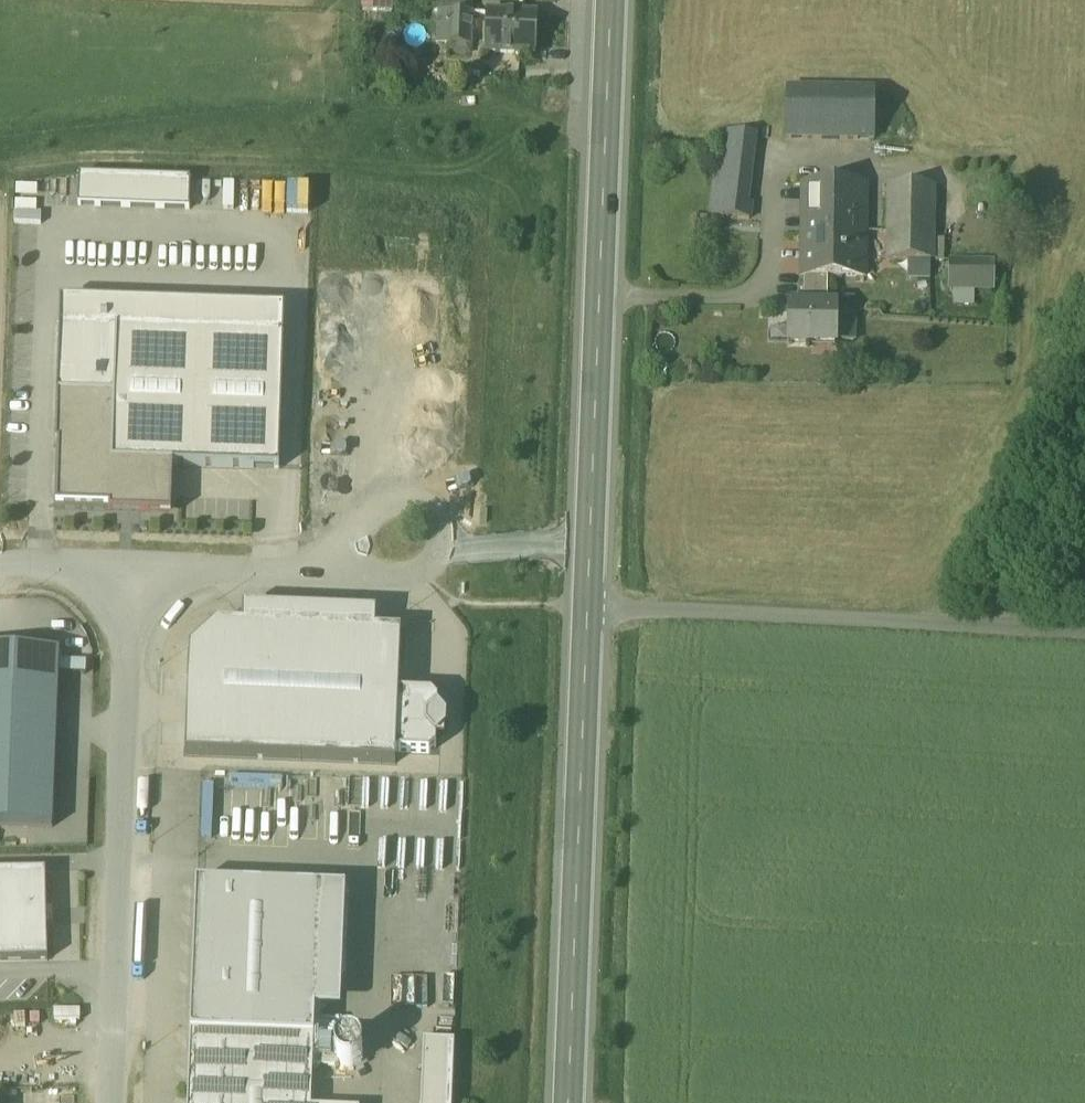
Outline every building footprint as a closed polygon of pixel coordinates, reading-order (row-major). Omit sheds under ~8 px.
[(365,0),(365,12),(398,12),(398,1),(365,0)] [(454,0),(452,0),(451,12),(473,13),(474,1),(454,0)] [(473,13),(451,12),(450,49),(472,49),(473,13)] [(537,15),(489,13),(488,55),(536,57),(537,15)] [(877,90),(785,87),(784,135),(875,138),(877,90)] [(757,164),(760,133),(722,128),(713,214),(751,218),(757,164)] [(197,179),(71,177),(70,206),(196,208),(197,179)] [(862,184),(806,183),(804,276),(831,276),(860,277),(861,251),(885,251),(886,230),(861,229),(862,184)] [(932,186),(886,185),(886,230),(885,251),(885,260),(931,261),(932,186)] [(291,213),(313,213),(314,187),(291,186),(291,213)] [(994,262),(950,260),(949,286),(993,288),(994,262)] [(831,276),(804,276),(804,303),(792,303),(791,342),(840,343),(840,304),(831,304),(831,276)] [(54,509),(112,510),(112,516),(171,517),(171,512),(172,467),(280,469),(283,310),(58,306),(54,509)] [(401,633),(217,625),(190,650),(185,756),(396,765),(396,753),(399,693),(401,633)] [(0,651),(0,827),(53,830),(60,653),(0,651)] [(432,695),(399,693),(396,753),(429,755),(436,748),(437,738),(443,732),(445,732),(446,718),(444,718),(438,712),(438,702),(432,695)] [(0,875),(0,963),(47,962),(45,874),(0,875)] [(191,1033),(314,1038),(315,1009),(320,887),(197,882),(191,1033)] [(346,888),(320,887),(315,1009),(341,1010),(346,888)] [(191,1033),(188,1102),(312,1102),(313,1068),(335,1069),(339,1065),(338,1063),(338,1062),(336,1060),(336,1058),(336,1057),(335,1055),(336,1052),(336,1050),(337,1048),(338,1048),(339,1046),(340,1044),(337,1040),(314,1039),(314,1038),(191,1033)] [(353,1042),(349,1041),(346,1042),(343,1043),(341,1044),(340,1044),(339,1046),(338,1048),(337,1048),(336,1050),(336,1052),(335,1055),(336,1057),(336,1058),(336,1060),(338,1062),(338,1063),(339,1065),(340,1065),(343,1067),(347,1068),(350,1069),(354,1068),(357,1066),(360,1064),(361,1062),(362,1059),(363,1057),(363,1055),(363,1052),(361,1048),(358,1045),(356,1043),(353,1042)] [(424,1043),(422,1102),(452,1102),(455,1044),(424,1043)]
